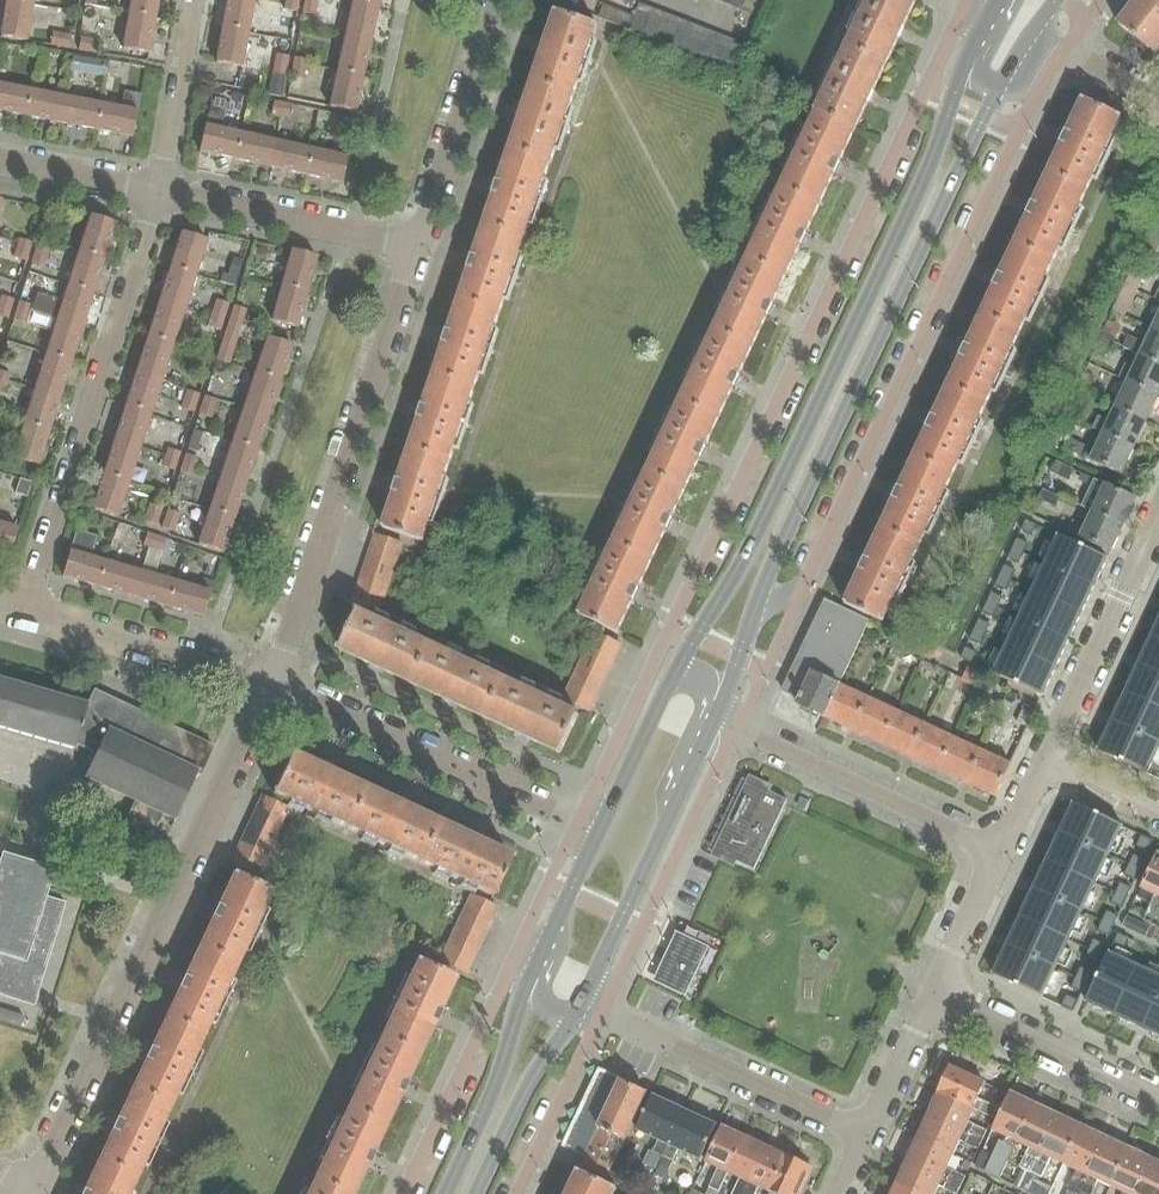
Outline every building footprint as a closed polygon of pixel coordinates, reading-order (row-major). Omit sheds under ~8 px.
[(1,36),(26,40),(32,4),(9,0),(7,0),(1,36)] [(129,12),(154,17),(157,0),(131,0),(129,12)] [(223,25),(247,30),(253,0),(227,0),(223,25)] [(298,2),(285,0),(284,10),(296,12),(298,2)] [(345,35),(370,41),(378,5),(353,0),(345,35)] [(746,0),(732,0),(730,6),(742,11),(746,0)] [(886,65),(898,38),(899,39),(905,28),(903,27),(916,0),(869,0),(847,47),(886,65)] [(1118,24),(1155,54),(1158,49),(1158,0),(1137,0),(1118,24)] [(640,3),(635,17),(629,30),(642,35),(653,9),(640,3)] [(317,6),(304,4),(303,13),(315,15),(317,6)] [(599,18),(615,24),(629,30),(635,17),(604,5),(599,18)] [(666,14),(653,9),(642,35),(655,40),(666,14)] [(112,46),(123,48),(148,53),(154,17),(129,12),(125,33),(115,31),(112,46)] [(542,53),(541,56),(532,81),(573,94),(596,26),(555,12),(546,41),(545,40),(541,53),(542,53)] [(679,19),(666,14),(655,40),(668,45),(679,19)] [(692,24),(679,19),(668,45),(681,50),(692,24)] [(705,29),(692,24),(681,50),(694,56),(705,29)] [(216,61),(218,62),(241,66),(247,30),(223,25),(216,61)] [(87,52),(92,28),(80,26),(78,37),(81,37),(78,51),(87,52)] [(92,28),(87,52),(97,54),(99,40),(101,41),(103,30),(92,28)] [(718,34),(705,29),(694,56),(707,61),(718,34)] [(50,46),(59,47),(61,34),(52,32),(50,46)] [(61,34),(59,47),(68,49),(70,35),(61,34)] [(730,39),(718,34),(707,61),(720,66),(730,39)] [(345,35),(337,70),(362,76),(370,41),(345,35)] [(733,71),(744,44),(730,39),(720,66),(733,71)] [(816,112),(855,130),(868,102),(869,102),(874,92),(873,91),(886,65),(847,47),(816,112)] [(288,57),(275,55),(273,64),(287,66),(288,57)] [(106,76),(108,61),(74,56),(72,71),(106,76)] [(295,58),(293,67),(306,70),(307,65),(308,61),(295,58)] [(272,73),(285,75),(287,66),(273,64),(272,73)] [(306,70),(305,79),(313,80),(316,66),(307,65),(306,70)] [(293,67),(291,76),(305,79),(306,70),(293,67)] [(330,106),(354,112),(362,76),(337,70),(330,106)] [(272,73),(268,94),(281,96),(285,75),(272,73)] [(510,149),(550,162),(573,94),(532,81),(523,109),(522,109),(518,120),(519,121),(510,149)] [(0,84),(0,111),(24,116),(30,90),(18,88),(0,84)] [(30,90),(24,116),(60,123),(65,97),(30,90)] [(60,123),(61,124),(96,131),(101,105),(65,97),(60,123)] [(209,107),(205,126),(215,128),(220,129),(226,101),(210,97),(208,107),(209,107)] [(1086,193),(1120,120),(1121,119),(1082,100),(1067,133),(1066,133),(1060,145),(1061,145),(1047,175),(1086,193)] [(274,101),(271,114),(281,116),(284,104),(274,101)] [(284,104),(281,116),(289,118),(292,105),(284,104)] [(132,138),(137,112),(101,105),(96,131),(132,138)] [(336,115),(319,111),(317,120),(334,124),(336,115)] [(782,184),(821,202),(834,174),(835,174),(841,162),(840,162),(855,130),(816,112),(782,184)] [(220,129),(215,128),(205,126),(199,151),(235,160),(241,134),(220,129)] [(276,142),(265,140),(241,134),(235,160),(270,167),(276,142)] [(276,142),(270,167),(305,175),(311,150),(276,142)] [(494,195),(485,225),(525,238),(550,162),(510,149),(499,182),(498,182),(494,195)] [(311,150),(305,175),(341,183),(346,158),(311,150)] [(1047,175),(1034,204),(1033,204),(1027,216),(1028,216),(1014,246),(1052,264),(1086,193),(1047,175)] [(749,255),(787,274),(801,244),(801,245),(807,232),(821,202),(782,184),(749,255)] [(80,249),(104,257),(115,224),(91,216),(80,249)] [(525,238),(485,225),(474,257),(473,257),(469,270),(459,300),(499,314),(525,238)] [(206,240),(182,232),(170,267),(195,275),(206,240)] [(1152,234),(1145,249),(1153,255),(1158,243),(1158,237),(1152,234)] [(19,239),(16,248),(28,252),(31,242),(19,239)] [(49,248),(37,245),(34,254),(46,258),(49,248)] [(1014,246),(1000,275),(999,275),(994,287),(980,317),(1019,335),(1052,264),(1014,246)] [(13,257),(18,258),(25,261),(28,252),(16,248),(13,257)] [(93,292),(104,257),(80,249),(69,283),(93,292)] [(306,292),(316,257),(291,250),(281,285),(306,292)] [(46,258),(34,254),(31,263),(43,267),(46,258)] [(787,274),(749,255),(715,327),(753,345),(767,316),(773,304),(787,274)] [(170,267),(159,302),(184,310),(195,275),(170,267)] [(1133,272),(1127,286),(1136,290),(1144,275),(1133,272)] [(235,287),(238,278),(229,275),(223,273),(220,283),(235,287)] [(82,326),(93,292),(69,283),(63,302),(36,293),(31,310),(57,319),(82,326)] [(306,292),(281,285),(272,321),(297,327),(306,292)] [(1127,286),(1119,302),(1114,312),(1123,317),(1127,308),(1136,290),(1127,286)] [(0,299),(0,306),(10,309),(13,300),(1,296),(0,299)] [(216,300),(213,309),(225,313),(227,303),(216,300)] [(499,314),(459,300),(449,331),(448,331),(444,344),(445,344),(434,376),(474,390),(499,314)] [(19,302),(16,311),(27,315),(30,306),(19,302)] [(159,302),(148,336),(173,344),(184,310),(159,302)] [(0,306),(0,316),(7,319),(10,309),(0,306)] [(245,309),(234,306),(231,315),(242,318),(245,309)] [(225,313),(213,309),(210,317),(222,321),(225,313)] [(16,311),(13,321),(24,324),(27,315),(16,311)] [(242,318),(231,315),(228,323),(240,327),(242,318)] [(222,321),(210,317),(207,326),(219,330),(222,321)] [(980,317),(967,346),(966,346),(960,358),(961,358),(947,388),(985,406),(1019,335),(980,317)] [(71,361),(82,326),(57,319),(46,353),(71,361)] [(1109,322),(1102,337),(1111,341),(1119,326),(1109,322)] [(240,327),(228,323),(225,332),(236,336),(240,327)] [(681,399),(719,417),(733,386),(734,387),(740,375),(739,375),(753,345),(715,327),(681,399)] [(1153,330),(1146,345),(1128,336),(1123,347),(1141,356),(1158,364),(1158,333),(1153,330)] [(236,336),(225,332),(222,341),(220,350),(217,360),(228,363),(231,354),(234,345),(236,336)] [(148,336),(137,370),(162,378),(173,344),(148,336)] [(1111,341),(1102,337),(1094,352),(1103,358),(1111,341)] [(280,381),(289,355),(292,346),(268,338),(256,373),(280,381)] [(59,395),(71,361),(46,353),(35,387),(59,395)] [(1135,369),(1125,365),(1119,378),(1128,382),(1129,382),(1158,395),(1158,394),(1158,364),(1141,356),(1135,369)] [(137,370),(126,405),(151,413),(162,378),(137,370)] [(0,371),(0,381),(6,383),(9,374),(0,371)] [(256,373),(245,407),(268,415),(280,381),(256,373)] [(1084,374),(1077,389),(1086,393),(1093,378),(1084,374)] [(419,419),(408,452),(448,465),(474,390),(434,376),(424,406),(423,406),(419,419)] [(1129,382),(1128,382),(1117,408),(1146,421),(1158,395),(1129,382)] [(35,387),(24,421),(49,428),(59,395),(35,387)] [(947,388),(933,417),(932,417),(927,429),(913,459),(952,477),(985,406),(947,388)] [(1086,393),(1077,389),(1069,405),(1078,411),(1086,393)] [(186,390),(183,399),(195,403),(198,394),(186,390)] [(216,400),(205,396),(202,405),(213,409),(216,400)] [(195,403),(183,399),(181,408),(192,412),(195,403)] [(647,471),(685,489),(700,457),(700,458),(706,446),(705,445),(719,417),(681,399),(647,471)] [(126,405),(115,439),(140,447),(151,413),(126,405)] [(213,409),(202,405),(199,414),(210,418),(213,409)] [(245,407),(233,441),(257,449),(268,415),(245,407)] [(1094,426),(1105,432),(1104,434),(1134,448),(1146,421),(1117,408),(1110,423),(1098,417),(1094,426)] [(49,428),(24,421),(13,456),(37,464),(49,428)] [(196,452),(202,433),(194,430),(188,449),(196,452)] [(1089,444),(1083,457),(1111,469),(1122,474),(1122,473),(1134,448),(1104,434),(1097,448),(1089,444)] [(1067,437),(1064,448),(1081,456),(1086,445),(1067,437)] [(115,439),(104,473),(128,481),(140,447),(115,439)] [(233,441),(222,475),(245,483),(257,449),(233,441)] [(168,449),(165,457),(177,461),(180,453),(168,449)] [(395,494),(385,524),(383,528),(423,541),(448,465),(408,452),(399,481),(398,481),(394,493),(395,494)] [(197,458),(185,454),(183,463),(194,467),(197,458)] [(177,461),(165,457),(162,466),(174,470),(177,461)] [(913,459),(900,488),(899,488),(893,500),(894,500),(880,530),(919,548),(952,477),(913,459)] [(194,467),(183,463),(180,472),(191,476),(194,467)] [(1071,469),(1057,463),(1050,471),(1069,480),(1071,469)] [(613,543),(651,561),(666,529),(667,530),(672,517),(671,517),(685,489),(647,471),(613,543)] [(92,508),(117,516),(128,481),(104,473),(92,508)] [(222,475),(210,509),(234,517),(245,483),(222,475)] [(26,497),(31,483),(20,480),(16,494),(26,497)] [(1136,499),(1125,494),(1103,485),(1093,480),(1081,508),(1090,512),(1091,511),(1123,526),(1135,500),(1136,499)] [(1060,496),(1043,489),(1036,499),(1056,508),(1060,496)] [(150,504),(147,513),(158,517),(161,508),(150,504)] [(198,544),(222,552),(234,517),(210,509),(198,544)] [(179,513),(168,510),(165,519),(176,522),(179,513)] [(1090,512),(1079,537),(1111,551),(1123,526),(1091,511),(1090,512)] [(158,517),(147,513),(144,522),(156,525),(158,517)] [(176,522),(165,519),(162,528),(173,531),(176,522)] [(1027,520),(1022,531),(1033,536),(1037,526),(1027,520)] [(10,552),(17,528),(0,523),(0,549),(10,552)] [(845,604),(872,617),(883,622),(919,548),(880,530),(866,559),(865,559),(860,571),(845,604)] [(96,537),(81,532),(76,531),(70,551),(69,551),(62,575),(98,585),(104,561),(90,557),(96,537)] [(142,546),(151,549),(156,536),(147,533),(142,546)] [(156,536),(151,549),(160,552),(164,539),(156,536)] [(376,536),(372,547),(398,556),(402,544),(376,536)] [(1059,536),(1046,564),(1095,587),(1108,559),(1059,536)] [(1018,539),(1013,549),(1024,554),(1029,544),(1018,539)] [(651,561),(613,543),(579,614),(617,632),(632,600),(633,600),(639,588),(638,587),(651,561)] [(177,544),(174,553),(183,556),(186,547),(177,544)] [(394,568),(398,556),(372,547),(368,559),(394,568)] [(1013,549),(1008,559),(1019,564),(1024,554),(1013,549)] [(391,578),(394,568),(368,559),(365,570),(391,578)] [(104,561),(98,585),(132,595),(139,571),(104,561)] [(1046,564),(1033,591),(1082,614),(1095,587),(1046,564)] [(1005,566),(1000,576),(1011,581),(1016,571),(1005,566)] [(387,589),(391,578),(365,570),(361,581),(387,589)] [(139,571),(132,595),(167,605),(174,582),(139,571)] [(1000,576),(996,586),(1006,591),(1011,581),(1000,576)] [(384,601),(387,589),(361,581),(357,592),(384,601)] [(202,616),(205,606),(209,592),(174,582),(167,605),(202,616)] [(1033,591),(1020,618),(1069,641),(1082,614),(1033,591)] [(380,612),(384,601),(357,592),(353,604),(380,612)] [(992,593),(988,603),(998,608),(1003,598),(992,593)] [(797,704),(811,711),(825,718),(841,685),(845,678),(838,674),(864,618),(854,613),(826,600),(783,690),(800,698),(799,699),(800,699),(797,704)] [(988,603),(983,613),(994,618),(998,608),(988,603)] [(370,667),(376,671),(382,673),(383,671),(414,685),(432,646),(359,611),(340,651),(371,665),(370,667)] [(1020,618),(1008,645),(1056,668),(1069,641),(1020,618)] [(980,620),(975,630),(986,635),(990,625),(980,620)] [(893,641),(901,644),(901,645),(908,631),(899,627),(893,641)] [(975,630),(970,640),(981,645),(986,635),(975,630)] [(908,631),(901,645),(909,648),(915,635),(908,631)] [(615,656),(620,645),(621,644),(595,632),(589,644),(615,656)] [(915,635),(909,648),(917,652),(923,639),(915,635)] [(1138,665),(1158,675),(1158,640),(1151,637),(1138,665)] [(923,639),(917,652),(925,656),(931,642),(923,639)] [(931,642),(925,656),(934,660),(940,646),(931,642)] [(610,667),(615,656),(589,644),(584,655),(610,667)] [(1008,645),(994,674),(1043,697),(1056,668),(1008,645)] [(432,646),(414,685),(444,700),(442,702),(455,708),(456,706),(486,720),(505,680),(432,646)] [(966,648),(961,658),(972,663),(977,653),(966,648)] [(605,678),(610,667),(584,655),(578,666),(605,678)] [(1125,693),(1158,709),(1158,675),(1138,665),(1125,693)] [(600,689),(605,678),(578,666),(573,677),(600,689)] [(962,680),(970,684),(976,672),(968,667),(962,680)] [(979,688),(984,677),(985,676),(976,672),(970,684),(979,688)] [(568,687),(595,700),(600,689),(573,677),(568,687)] [(72,750),(75,742),(83,747),(82,748),(95,754),(84,778),(135,802),(127,818),(154,830),(161,815),(174,821),(196,774),(199,776),(213,747),(94,691),(87,705),(0,680),(0,728),(72,750)] [(505,680),(486,720),(517,734),(515,737),(528,743),(529,740),(559,755),(578,715),(505,680)] [(982,681),(979,688),(988,692),(991,685),(982,681)] [(841,685),(825,718),(854,731),(869,699),(841,685)] [(590,710),(595,700),(568,687),(564,698),(590,710)] [(1112,721),(1158,743),(1158,709),(1125,693),(1112,721)] [(869,699),(854,731),(883,744),(898,712),(869,699)] [(1026,727),(1032,715),(1022,711),(1017,722),(1026,727)] [(898,712),(883,744),(910,757),(925,725),(898,712)] [(1098,751),(1147,774),(1158,747),(1158,743),(1112,721),(1098,751)] [(925,725),(910,757),(938,770),(953,738),(925,725)] [(953,738),(938,770),(967,783),(982,751),(953,738)] [(996,797),(1011,765),(1009,764),(982,751),(967,783),(996,797)] [(322,770),(291,755),(272,795),(273,795),(345,829),(364,790),(334,776),(335,773),(323,767),(322,770)] [(754,871),(787,800),(752,784),(719,854),(754,871)] [(364,790),(345,829),(419,863),(437,824),(407,810),(408,807),(396,802),(395,804),(364,790)] [(256,810),(280,822),(286,810),(269,802),(261,798),(256,810)] [(1073,803),(1059,833),(1108,856),(1122,826),(1073,803)] [(275,833),(280,822),(256,810),(251,821),(275,833)] [(270,843),(275,833),(251,821),(245,832),(270,843)] [(467,838),(437,824),(419,863),(452,879),(457,881),(491,897),(492,898),(510,858),(480,844),(481,842),(468,836),(467,838)] [(265,854),(270,843),(245,832),(240,843),(265,854)] [(1059,833),(1046,861),(1095,884),(1108,856),(1059,833)] [(1141,836),(1136,846),(1147,851),(1152,841),(1141,836)] [(260,865),(265,854),(240,843),(235,853),(260,865)] [(255,875),(260,865),(235,853),(230,863),(238,867),(255,875)] [(1140,889),(1141,889),(1155,896),(1142,921),(1153,926),(1158,912),(1158,854),(1157,853),(1152,864),(1140,889)] [(3,996),(18,1001),(31,1005),(34,994),(35,994),(36,994),(37,993),(35,992),(54,931),(62,906),(64,907),(64,905),(43,898),(51,872),(54,873),(54,871),(18,860),(3,855),(0,864),(0,995),(3,996)] [(1133,855),(1128,865),(1139,870),(1144,860),(1133,855)] [(1046,861),(1033,889),(1082,912),(1095,884),(1046,861)] [(1128,865),(1124,875),(1134,881),(1139,870),(1128,865)] [(200,947),(237,964),(271,893),(234,875),(233,875),(219,906),(218,906),(212,918),(213,918),(200,947)] [(1120,883),(1115,893),(1126,898),(1131,888),(1120,883)] [(1033,889),(1020,917),(1069,940),(1082,912),(1033,889)] [(1115,893),(1110,904),(1121,909),(1126,898),(1115,893)] [(491,921),(496,910),(487,906),(471,898),(465,909),(491,921)] [(465,909),(460,921),(486,932),(491,921),(465,909)] [(1107,911),(1102,922),(1113,927),(1118,916),(1107,911)] [(1020,917),(1007,946),(1055,968),(1069,940),(1020,917)] [(1127,917),(1123,926),(1146,937),(1150,928),(1127,917)] [(486,932),(460,921),(455,931),(481,942),(486,932)] [(1102,922),(1097,932),(1108,937),(1113,927),(1102,922)] [(1147,937),(1155,942),(1158,934),(1158,932),(1151,928),(1147,937)] [(451,941),(476,953),(481,942),(455,931),(451,941)] [(685,998),(709,947),(675,931),(675,932),(681,935),(660,979),(687,992),(685,998)] [(1118,933),(1113,943),(1124,948),(1128,938),(1118,933)] [(1094,940),(1089,950),(1100,955),(1104,945),(1094,940)] [(471,964),(476,953),(451,941),(446,953),(471,964)] [(1113,943),(1108,953),(1119,958),(1124,948),(1113,943)] [(1007,946),(993,975),(1042,998),(1055,968),(1007,946)] [(237,964),(200,947),(186,976),(185,976),(179,988),(180,988),(166,1018),(204,1036),(237,964)] [(1089,950),(1084,960),(1095,965),(1100,955),(1089,950)] [(466,976),(471,964),(446,953),(441,964),(457,972),(466,976)] [(1108,953),(1085,1002),(1115,1016),(1138,967),(1119,958),(1108,953)] [(383,1035),(420,1052),(433,1025),(434,1026),(440,1014),(438,1013),(454,981),(453,980),(417,963),(383,1035)] [(1115,1016),(1143,1029),(1158,995),(1158,977),(1155,975),(1138,967),(1115,1016)] [(1080,968),(1076,978),(1086,983),(1091,973),(1080,968)] [(1076,978),(1071,988),(1082,993),(1086,983),(1076,978)] [(1143,1029),(1158,1036),(1158,995),(1143,1029)] [(1066,996),(1061,1006),(1072,1011),(1077,1001),(1066,996)] [(204,1036),(166,1018),(152,1047),(151,1046),(145,1059),(147,1059),(132,1090),(170,1107),(204,1036)] [(405,1084),(420,1052),(383,1035),(350,1106),(387,1123),(399,1097),(400,1097),(406,1085),(405,1084)] [(954,1056),(968,1062),(972,1053),(958,1047),(954,1056)] [(993,1118),(997,1108),(977,1099),(980,1094),(985,1083),(970,1077),(970,1078),(949,1068),(938,1092),(975,1109),(993,1118)] [(620,1082),(601,1073),(567,1145),(586,1154),(580,1167),(606,1179),(647,1093),(620,1080),(620,1082)] [(170,1107),(132,1090),(119,1118),(118,1118),(112,1130),(113,1130),(99,1161),(136,1179),(170,1107)] [(932,1110),(929,1116),(982,1141),(986,1131),(969,1122),(975,1109),(938,1092),(929,1110),(932,1110)] [(982,1151),(975,1166),(999,1178),(1016,1142),(1033,1106),(1027,1103),(1028,1101),(1010,1093),(1009,1095),(1004,1105),(992,1131),(1005,1137),(1003,1142),(1000,1140),(992,1156),(982,1151)] [(652,1095),(647,1106),(636,1131),(658,1141),(653,1152),(663,1157),(684,1110),(652,1095)] [(1033,1106),(1016,1142),(1029,1149),(1020,1168),(1022,1169),(1031,1173),(1057,1117),(1051,1114),(1052,1112),(1034,1104),(1033,1106)] [(350,1106),(316,1177),(351,1193),(353,1193),(366,1168),(367,1168),(372,1156),(371,1156),(387,1123),(350,1106)] [(700,1161),(711,1136),(716,1125),(684,1110),(663,1157),(673,1162),(678,1150),(700,1161)] [(924,1121),(917,1137),(953,1154),(960,1140),(978,1149),(982,1141),(929,1116),(926,1122),(924,1121)] [(1057,1117),(1031,1173),(1032,1173),(1042,1178),(1050,1159),(1064,1165),(1081,1126),(1064,1118),(1063,1120),(1057,1117)] [(722,1125),(705,1161),(718,1168),(709,1187),(718,1192),(728,1172),(727,1172),(743,1138),(738,1136),(739,1133),(722,1125)] [(1064,1165),(1076,1171),(1067,1190),(1076,1193),(1079,1193),(1104,1139),(1098,1136),(1099,1134),(1081,1126),(1064,1165)] [(727,1172),(728,1172),(740,1178),(732,1193),(743,1193),(765,1149),(760,1146),(761,1144),(744,1136),(743,1138),(727,1172)] [(910,1156),(908,1162),(961,1187),(966,1176),(947,1168),(953,1154),(917,1137),(908,1155),(910,1156)] [(1079,1193),(1092,1193),(1098,1181),(1110,1187),(1128,1148),(1111,1140),(1110,1142),(1104,1139),(1079,1193)] [(1110,1187),(1123,1193),(1136,1193),(1151,1161),(1144,1158),(1145,1156),(1128,1148),(1110,1187)] [(743,1193),(754,1193),(758,1187),(770,1193),(771,1193),(788,1157),(772,1149),(771,1151),(765,1149),(743,1193)] [(663,1157),(653,1152),(649,1150),(643,1163),(657,1170),(659,1165),(663,1157)] [(659,1165),(655,1173),(665,1178),(673,1162),(663,1157),(659,1165)] [(769,1193),(797,1193),(810,1168),(788,1157),(771,1193),(770,1193),(769,1193)] [(99,1161),(86,1189),(84,1189),(82,1193),(129,1193),(136,1179),(99,1161)] [(1136,1193),(1158,1193),(1158,1163),(1158,1162),(1157,1164),(1151,1161),(1136,1193)] [(895,1184),(917,1193),(935,1193),(938,1186),(955,1193),(957,1193),(961,1187),(908,1162),(905,1168),(903,1167),(895,1184)] [(1022,1169),(1014,1185),(1024,1190),(1032,1173),(1031,1173),(1022,1169)] [(567,1193),(614,1193),(617,1189),(578,1171),(567,1193)] [(316,1177),(308,1193),(351,1193),(316,1177)] [(895,1184),(890,1193),(917,1193),(895,1184)]
